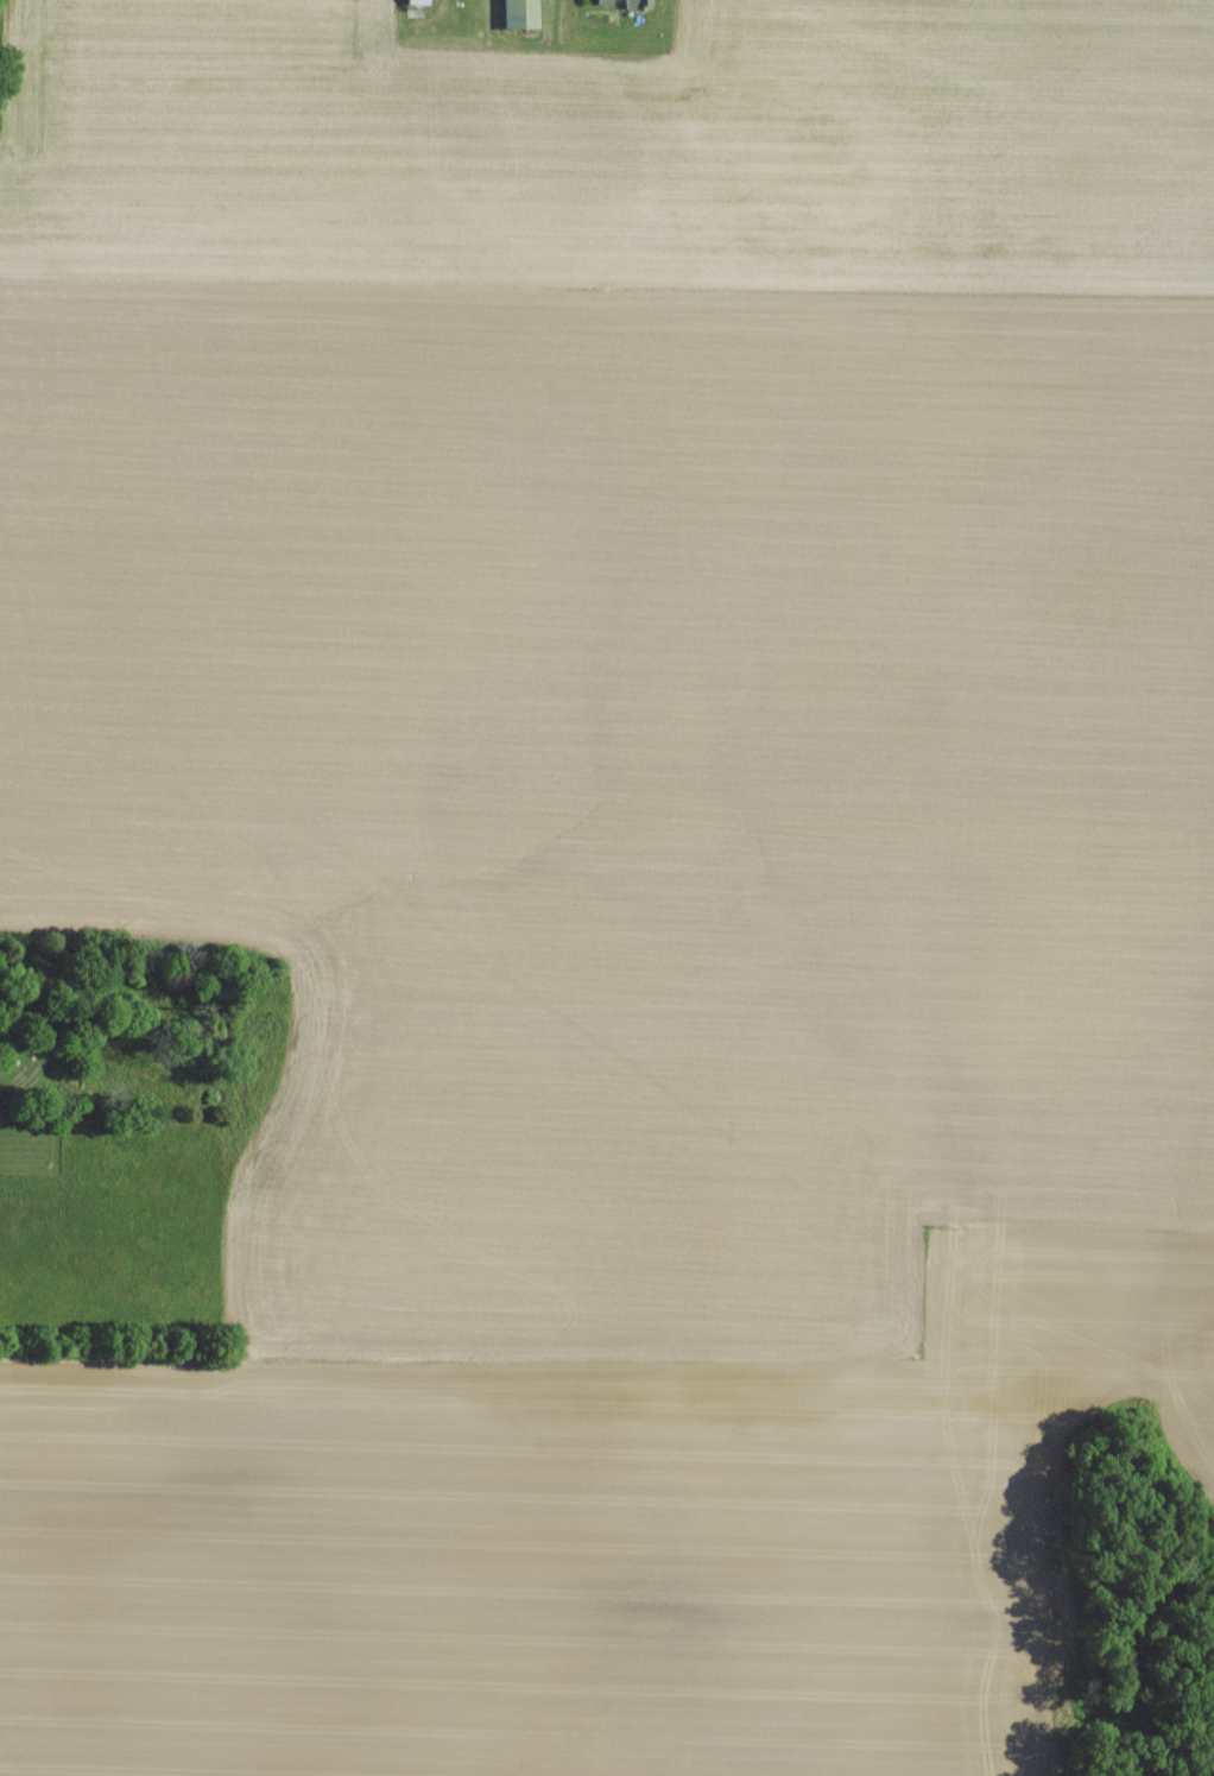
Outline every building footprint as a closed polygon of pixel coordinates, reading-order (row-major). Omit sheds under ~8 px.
[(538,0),(506,0),(506,27),(538,26),(538,0)]
